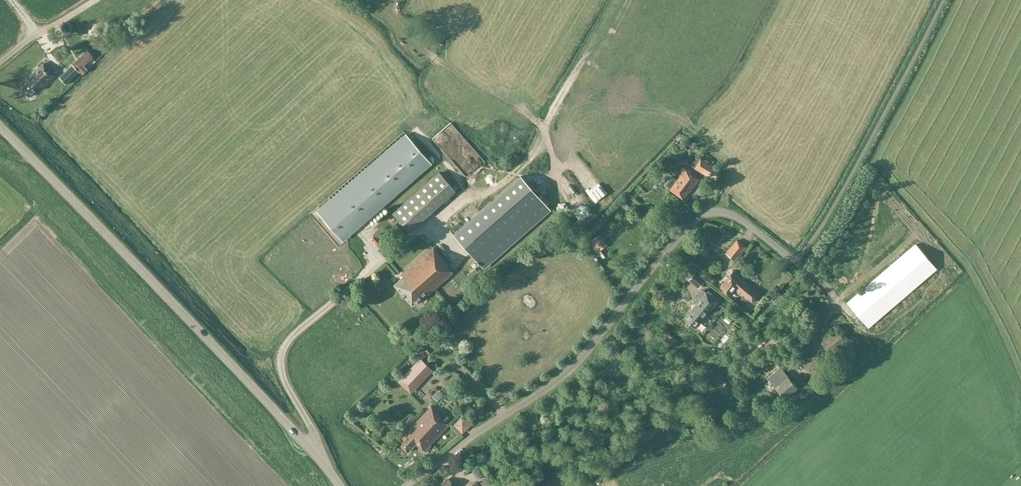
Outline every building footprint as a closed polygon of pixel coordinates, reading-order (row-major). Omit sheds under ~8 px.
[(79,61),(58,78),(68,83),(85,67),(79,61)] [(28,82),(21,88),(29,96),(37,88),(39,90),(55,75),(44,64),(26,80),(28,82)] [(429,161),(410,139),(321,217),(341,239),(429,161)] [(701,159),(695,168),(709,177),(715,168),(701,159)] [(664,185),(670,189),(683,198),(689,190),(690,190),(698,178),(690,172),(691,171),(688,169),(687,170),(685,168),(680,175),(681,176),(677,180),(671,175),(664,185)] [(392,214),(401,224),(448,183),(439,173),(392,214)] [(10,187),(0,176),(0,197),(10,187)] [(521,176),(454,235),(482,267),(549,208),(521,176)] [(455,191),(448,183),(401,224),(408,232),(455,191)] [(573,185),(561,191),(578,224),(589,218),(573,185)] [(590,240),(597,252),(607,245),(601,234),(590,240)] [(738,240),(729,251),(737,258),(746,247),(738,240)] [(936,270),(915,245),(847,302),(868,328),(936,270)] [(453,273),(447,266),(449,265),(433,248),(401,275),(403,277),(394,285),(412,305),(419,299),(421,301),(453,273)] [(842,265),(850,276),(860,269),(852,258),(842,265)] [(733,271),(719,287),(729,295),(734,290),(741,296),(743,293),(752,301),(759,293),(733,271)] [(695,273),(689,280),(698,287),(704,280),(695,273)] [(694,301),(696,303),(684,319),(694,328),(718,299),(708,290),(706,292),(703,290),(694,301)] [(672,336),(665,329),(659,335),(667,342),(672,336)] [(419,360),(406,375),(415,383),(429,368),(419,360)] [(768,378),(776,387),(775,388),(784,398),(796,387),(779,368),(768,378)] [(406,434),(406,435),(397,444),(407,453),(416,444),(424,451),(448,425),(443,420),(444,419),(431,407),(406,434)] [(466,426),(464,419),(455,421),(457,429),(466,426)]
